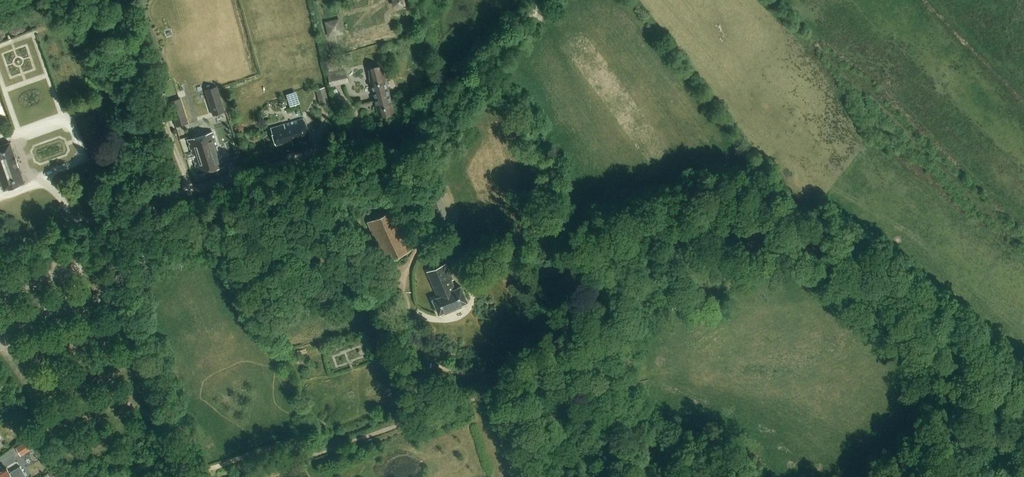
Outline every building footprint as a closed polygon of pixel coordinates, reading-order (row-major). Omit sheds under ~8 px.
[(341,17),(326,19),(328,33),(343,31),(341,17)] [(322,62),(326,76),(327,75),(330,87),(349,82),(346,70),(330,74),(327,61),(322,62)] [(371,82),(379,115),(393,111),(385,79),(383,79),(380,67),(370,70),(373,82),(371,82)] [(218,87),(206,90),(214,115),(225,111),(218,87)] [(329,103),(325,87),(316,89),(320,105),(329,103)] [(181,98),(169,102),(177,126),(188,123),(181,98)] [(293,145),(310,140),(304,118),(271,128),(276,145),(292,140),(293,145)] [(217,146),(213,132),(188,139),(199,173),(224,166),(222,161),(221,161),(216,146),(217,146)] [(25,182),(10,142),(0,146),(0,178),(4,190),(25,182)] [(386,261),(411,249),(393,211),(368,223),(386,261)] [(438,314),(468,302),(461,286),(455,289),(451,280),(453,279),(446,264),(428,272),(438,297),(432,299),(438,314)] [(21,455),(31,449),(26,441),(16,447),(21,455)] [(0,466),(0,476),(25,476),(26,476),(20,466),(10,473),(6,467),(2,469),(0,466)]
